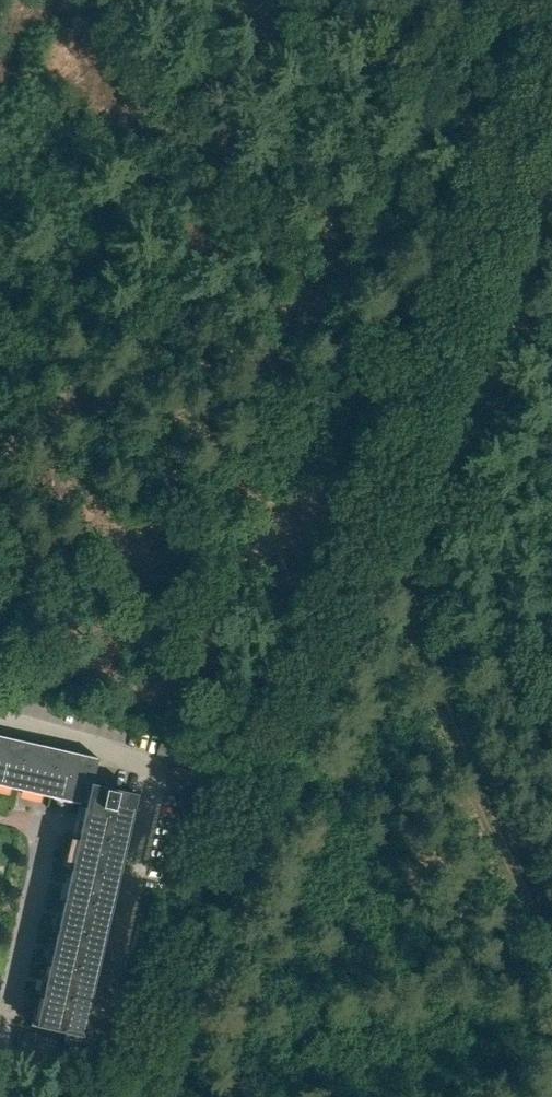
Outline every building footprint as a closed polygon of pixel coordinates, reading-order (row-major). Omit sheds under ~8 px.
[(18,790),(87,807),(81,835),(78,850),(77,855),(70,883),(69,887),(63,914),(62,918),(56,945),(55,949),(49,977),(48,982),(42,1009),(41,1014),(38,1028),(68,1035),(85,1039),(140,795),(94,785),(100,758),(43,746),(43,747),(0,737),(0,786),(18,790)]
